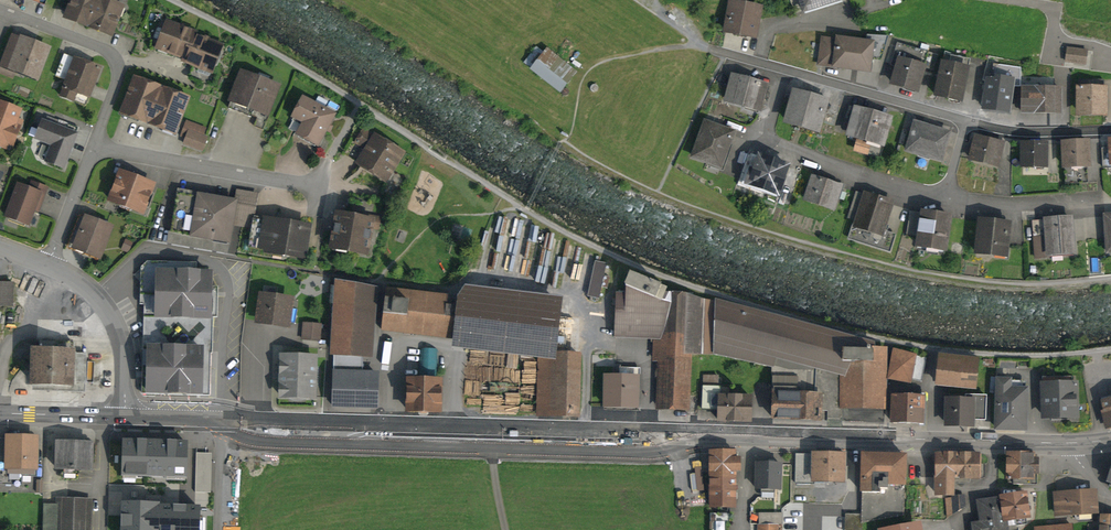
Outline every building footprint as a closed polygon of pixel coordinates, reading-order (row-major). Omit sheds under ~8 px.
[(67,14),(89,22),(98,0),(73,0),(67,14)] [(109,0),(98,0),(89,22),(111,31),(121,5),(109,0)] [(804,14),(843,5),(841,0),(800,0),(804,14)] [(764,8),(730,3),(724,36),(758,42),(764,8)] [(192,45),(196,35),(197,31),(167,20),(157,46),(183,55),(188,43),(192,45)] [(48,47),(12,35),(2,65),(38,77),(48,47)] [(188,43),(183,55),(182,59),(211,70),(220,44),(196,35),(192,45),(188,43)] [(837,37),(836,42),(822,40),(819,61),(868,68),(871,41),(837,37)] [(1088,54),(1070,51),(1069,62),(1086,65),(1088,54)] [(547,52),(529,75),(560,98),(577,75),(547,52)] [(923,63),(900,56),(892,80),(915,87),(923,63)] [(98,67),(76,58),(62,93),(74,97),(77,89),(88,93),(98,67)] [(967,68),(944,63),(937,95),(960,100),(967,68)] [(276,88),(240,74),(229,102),(265,116),(276,88)] [(763,84),(734,75),(727,98),(756,107),(763,84)] [(122,112),(148,122),(161,88),(135,78),(122,112)] [(1011,83),(989,79),(985,102),(1007,106),(1011,83)] [(1102,83),(1079,84),(1079,113),(1102,113),(1102,83)] [(1057,85),(1022,85),(1022,111),(1057,110),(1057,85)] [(148,122),(173,132),(186,98),(161,88),(148,122)] [(825,99),(794,90),(786,118),(817,128),(825,99)] [(332,116),(302,100),(292,119),(304,125),(298,137),(316,147),(332,116)] [(0,108),(0,150),(4,151),(5,147),(10,149),(17,129),(13,127),(17,114),(0,108)] [(888,117),(857,108),(849,132),(881,142),(888,117)] [(75,132),(43,119),(36,136),(53,143),(47,157),(63,163),(75,132)] [(731,131),(705,122),(694,155),(720,164),(731,131)] [(947,132),(915,123),(909,147),(940,156),(947,132)] [(203,157),(210,132),(187,126),(180,151),(203,157)] [(1002,144),(975,138),(970,160),(997,166),(1002,144)] [(374,140),(358,167),(387,184),(403,157),(374,140)] [(1085,140),(1065,141),(1066,166),(1086,165),(1085,140)] [(1044,145),(1024,145),(1024,166),(1044,166),(1044,145)] [(786,167),(761,158),(751,186),(776,195),(786,167)] [(121,173),(111,198),(141,209),(150,185),(121,173)] [(838,186),(813,178),(806,200),(831,208),(838,186)] [(18,187),(6,218),(27,226),(33,212),(37,213),(46,191),(32,185),(30,191),(18,187)] [(234,202),(198,196),(192,232),(228,238),(234,202)] [(890,205),(865,196),(855,225),(881,233),(890,205)] [(370,221),(340,215),(334,248),(364,253),(370,221)] [(947,218),(923,215),(918,246),(942,250),(947,218)] [(85,216),(74,246),(99,255),(110,225),(85,216)] [(307,226),(267,219),(263,247),(302,254),(307,226)] [(1075,220),(1037,222),(1039,258),(1077,257),(1075,220)] [(1009,224),(979,221),(976,254),(1006,257),(1009,224)] [(595,267),(588,303),(601,305),(608,270),(595,267)] [(158,271),(157,316),(205,318),(211,318),(212,273),(158,271)] [(673,296),(629,277),(625,290),(617,293),(612,340),(660,345),(673,296)] [(465,283),(458,294),(453,344),(538,355),(538,349),(556,349),(562,295),(465,283)] [(15,285),(0,284),(0,313),(15,313),(15,285)] [(336,286),(330,357),(368,360),(374,289),(336,286)] [(388,291),(385,327),(447,333),(451,297),(388,291)] [(288,322),(292,299),(262,294),(258,317),(288,322)] [(713,303),(681,298),(673,316),(660,345),(658,414),(694,414),(694,357),(714,357),(772,369),(839,377),(837,359),(823,334),(713,303)] [(50,322),(73,323),(73,314),(51,313),(50,322)] [(149,316),(148,342),(204,344),(205,318),(157,316),(149,316)] [(317,327),(302,326),(301,339),(315,341),(317,327)] [(204,344),(148,342),(147,390),(203,392),(204,344)] [(868,363),(842,361),(839,408),(885,411),(889,349),(869,347),(868,363)] [(556,349),(538,349),(538,355),(536,410),(576,411),(578,350),(556,349)] [(69,351),(35,350),(33,382),(68,384),(69,351)] [(929,357),(893,350),(890,364),(926,371),(929,357)] [(422,378),(435,380),(438,356),(425,354),(422,378)] [(312,398),(312,358),(282,358),(281,398),(312,398)] [(980,364),(937,359),(934,378),(977,383),(980,364)] [(375,373),(335,372),(335,404),(375,404),(375,373)] [(639,377),(606,376),(605,406),(637,408),(639,377)] [(704,378),(703,386),(719,387),(720,379),(704,378)] [(1075,382),(1044,383),(1045,415),(1076,414),(1075,382)] [(406,384),(406,414),(438,414),(439,384),(406,384)] [(1013,385),(997,385),(998,428),(1029,427),(1029,393),(1015,393),(1013,385)] [(705,387),(704,394),(718,397),(719,389),(705,387)] [(753,401),(718,401),(718,424),(753,424),(753,401)] [(821,401),(773,401),(773,423),(821,424),(821,401)] [(927,402),(892,402),(892,427),(927,427),(927,402)] [(1102,404),(1110,429),(1110,402),(1102,404)] [(978,404),(948,403),(948,429),(978,429),(978,404)] [(214,434),(203,434),(202,456),(214,456),(214,434)] [(33,437),(9,437),(8,468),(33,468),(33,437)] [(90,443),(59,442),(58,466),(89,467),(90,443)] [(187,444),(123,442),(122,475),(186,477),(187,444)] [(734,453),(711,453),(711,480),(734,480),(734,453)] [(843,453),(813,453),(813,479),(843,479),(843,453)] [(978,454),(938,453),(937,491),(951,492),(951,474),(978,475),(978,454)] [(901,457),(864,456),(862,490),(880,491),(880,483),(900,484),(901,457)] [(1035,456),(1008,456),(1008,475),(1035,476),(1035,456)] [(212,497),(212,459),(196,459),(196,497),(212,497)] [(779,463),(759,463),(759,486),(779,487),(779,463)] [(734,480),(711,480),(712,506),(735,506),(734,480)] [(1092,490),(1056,494),(1058,513),(1094,509),(1092,490)] [(109,493),(108,517),(122,517),(123,494),(109,493)] [(1022,493),(1000,496),(1005,524),(1027,521),(1022,493)] [(1005,524),(1000,496),(978,500),(982,522),(974,523),(975,529),(1006,529),(1005,524)] [(90,502),(58,501),(56,529),(89,529),(90,502)] [(123,504),(122,529),(198,529),(199,509),(157,507),(157,505),(123,504)] [(1102,515),(1101,529),(1110,529),(1110,516),(1102,515)]
